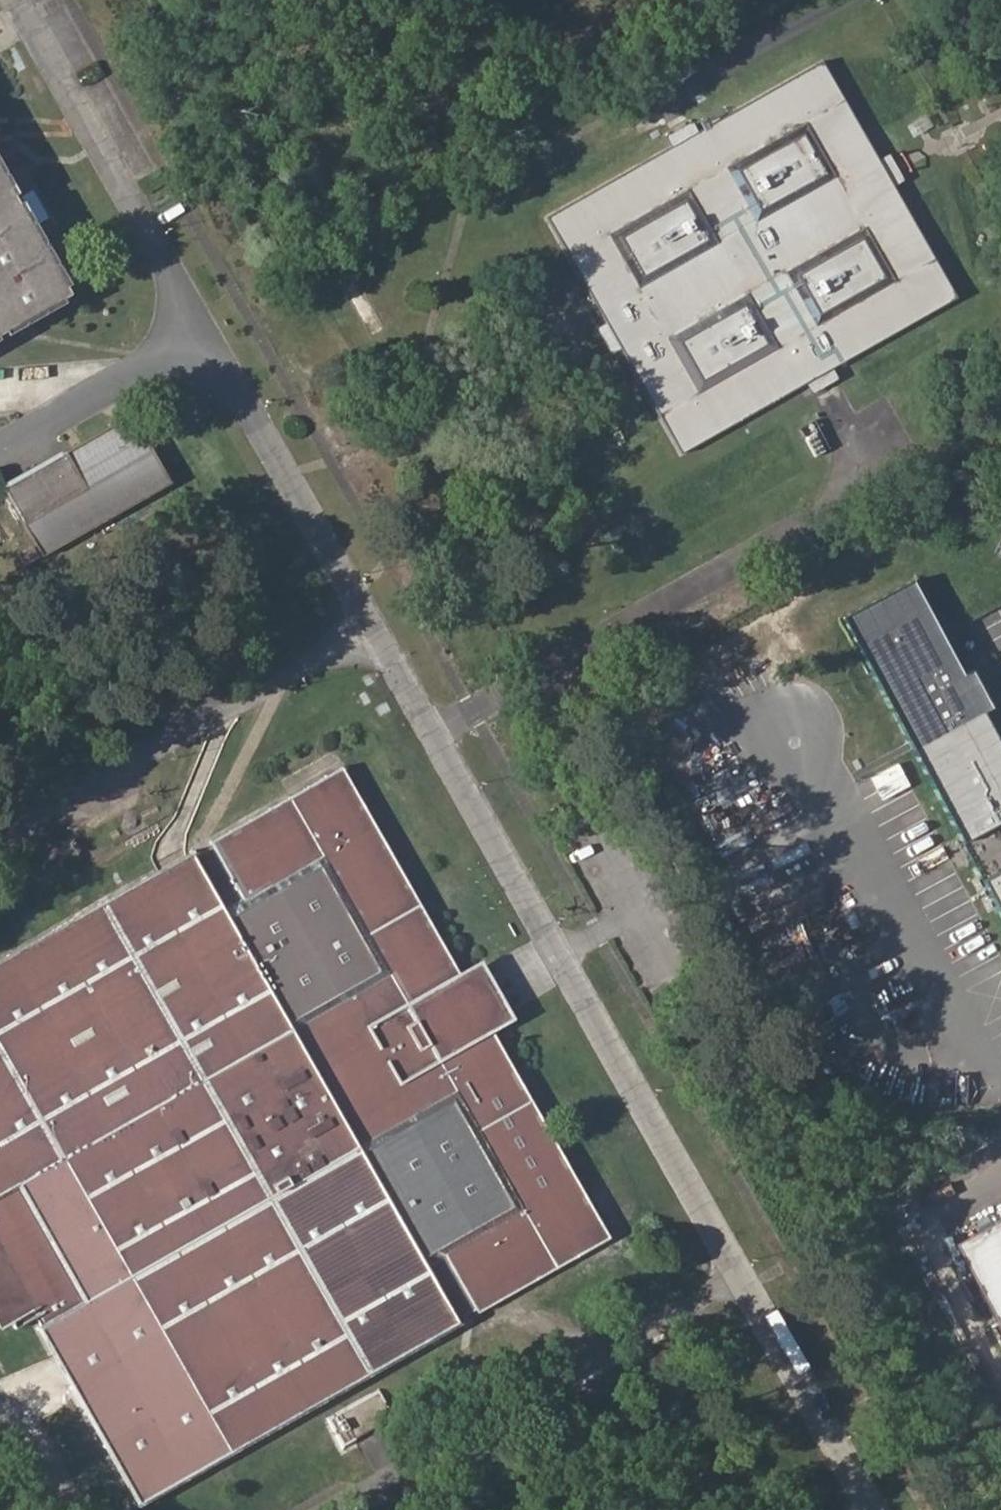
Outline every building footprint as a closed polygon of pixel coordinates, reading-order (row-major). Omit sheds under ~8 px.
[(819,56),(555,209),(685,441),(952,283),(840,94),(819,56)] [(79,293),(0,159),(0,338),(79,293)] [(131,416),(0,486),(39,558),(170,487),(131,416)] [(844,607),(1000,906),(1000,729),(917,569),(844,607)] [(0,968),(0,1335),(100,1509),(132,1509),(629,1229),(364,763),(0,968)] [(933,1231),(1000,1358),(1000,1194),(933,1231)]
